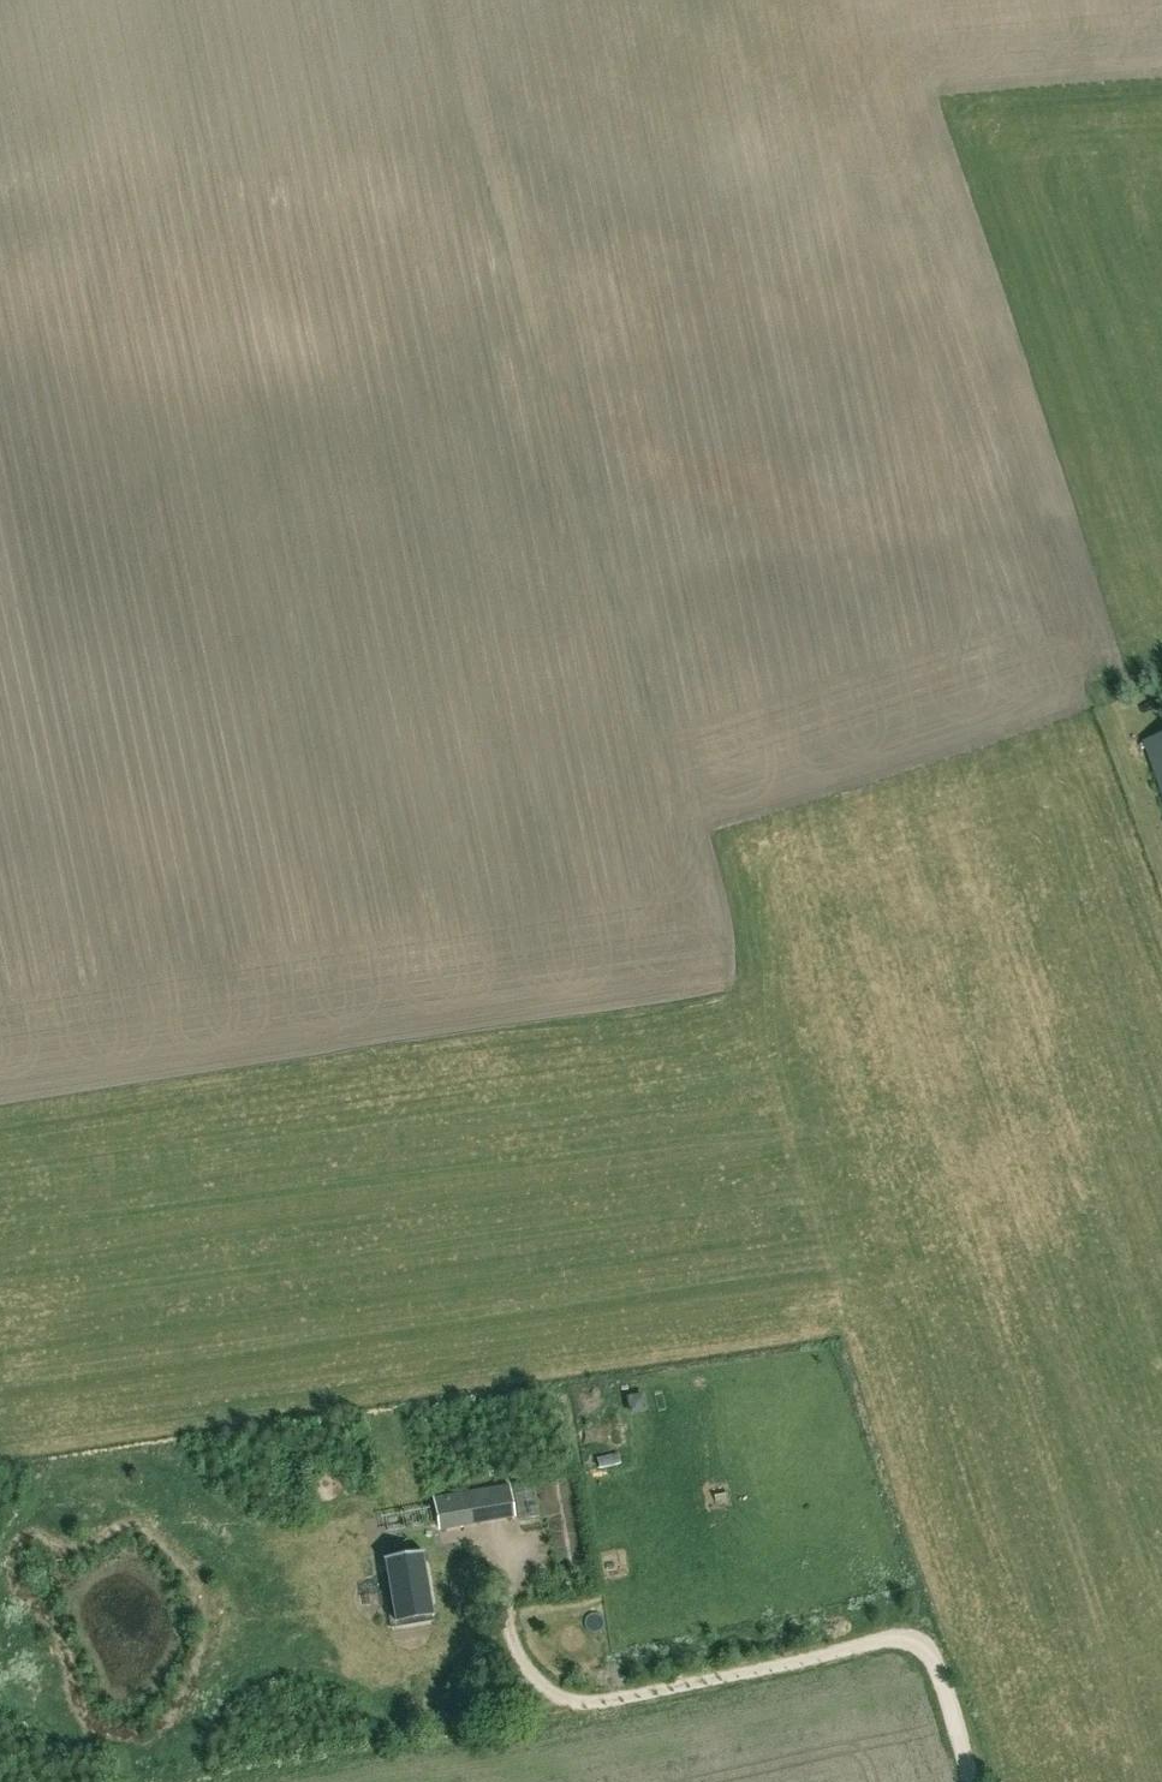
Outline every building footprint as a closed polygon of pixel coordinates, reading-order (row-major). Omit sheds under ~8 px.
[(1161,788),(1161,735),(1146,740),(1161,788)] [(508,1486),(434,1499),(439,1528),(513,1515),(508,1486)] [(424,1552),(383,1559),(383,1560),(386,1560),(396,1620),(431,1614),(421,1554),(424,1553),(424,1552)] [(330,1631),(343,1628),(339,1605),(325,1608),(330,1631)]
